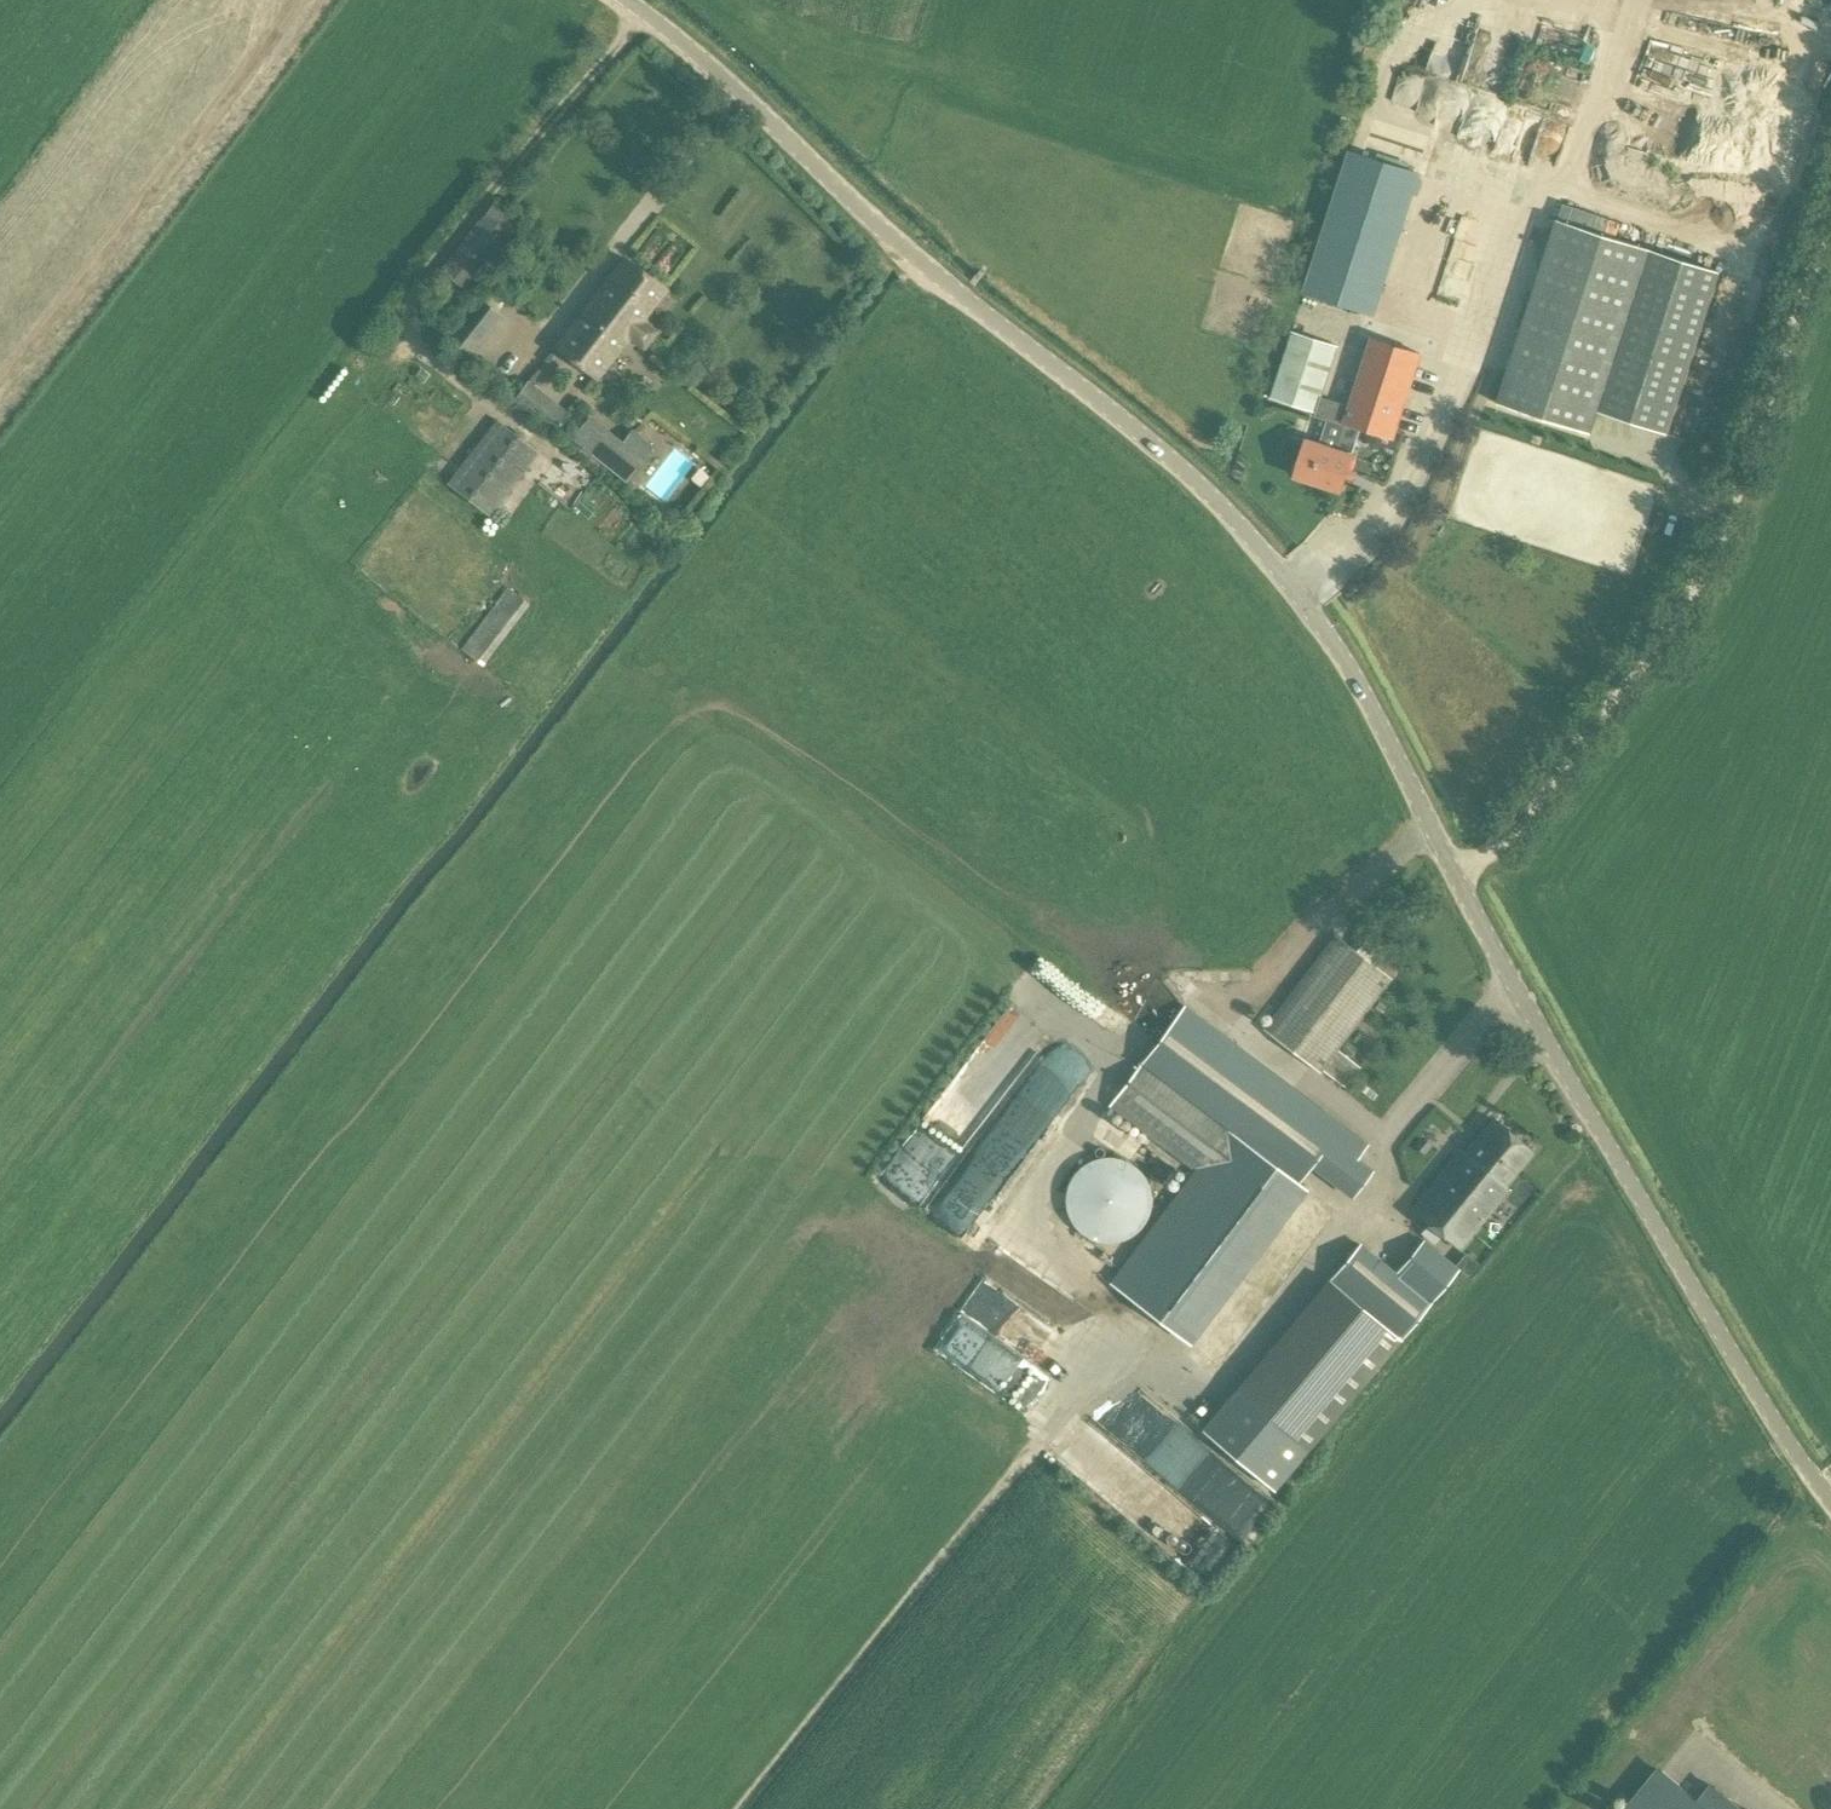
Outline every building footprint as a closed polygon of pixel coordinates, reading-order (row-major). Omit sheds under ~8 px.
[(1410,162),(1377,152),(1375,160),(1352,152),(1308,290),(1375,312),(1420,174),(1408,170),(1410,162)] [(465,289),(505,239),(510,242),(524,225),(494,202),(480,218),(441,270),(465,289)] [(1668,433),(1721,272),(1556,218),(1496,402),(1591,433),(1599,410),(1668,433)] [(645,348),(658,331),(645,319),(668,289),(625,254),(555,346),(598,380),(631,338),(645,348)] [(501,316),(480,300),(450,339),(471,355),(501,316)] [(1318,411),(1339,345),(1294,330),(1273,397),(1318,411)] [(1394,437),(1421,353),(1373,338),(1347,419),(1346,425),(1327,419),(1319,444),(1309,440),(1298,475),(1341,489),(1361,426),(1394,437)] [(623,440),(592,416),(573,438),(604,463),(625,480),(652,446),(631,430),(623,440)] [(491,516),(539,451),(498,419),(448,483),(491,516)] [(483,665),(530,603),(508,586),(462,649),(483,665)] [(1320,1071),(1392,977),(1336,934),(1264,1028),(1320,1071)] [(1113,1285),(1170,1328),(1274,1191),(1293,1204),(1306,1187),(1299,1181),(1312,1165),(1353,1196),(1372,1171),(1356,1158),(1367,1144),(1185,1006),(1109,1106),(1197,1173),(1113,1285)] [(1505,1186),(1534,1151),(1494,1118),(1466,1151),(1463,1148),(1413,1208),(1461,1247),(1509,1189),(1505,1186)] [(1152,1203),(1152,1199),(1152,1195),(1151,1191),(1150,1188),(1149,1184),(1148,1181),(1146,1177),(1144,1174),(1142,1171),(1139,1169),(1136,1166),(1134,1164),(1130,1162),(1127,1160),(1124,1159),(1120,1157),(1116,1157),(1113,1156),(1109,1156),(1105,1156),(1102,1157),(1098,1157),(1094,1159),(1091,1160),(1088,1162),(1084,1164),(1081,1166),(1079,1169),(1076,1171),(1074,1174),(1072,1177),(1070,1181),(1069,1184),(1068,1188),(1067,1191),(1066,1195),(1066,1199),(1066,1203),(1067,1206),(1068,1210),(1069,1214),(1070,1217),(1072,1220),(1074,1224),(1076,1227),(1079,1229),(1081,1232),(1084,1234),(1088,1236),(1091,1238),(1094,1239),(1098,1240),(1101,1241),(1105,1242),(1109,1242),(1113,1242),(1116,1241),(1120,1240),(1124,1239),(1127,1238),(1130,1236),(1134,1234),(1137,1232),(1139,1229),(1142,1226),(1144,1224),(1146,1220),(1148,1217),(1149,1214),(1150,1210),(1151,1206),(1152,1203)] [(1423,1241),(1395,1273),(1431,1303),(1458,1270),(1423,1241)] [(1395,1273),(1360,1244),(1332,1278),(1338,1283),(1403,1337),(1431,1303),(1395,1273)] [(1120,1377),(1056,1456),(1208,1578),(1238,1540),(1239,1542),(1273,1500),(1120,1377)] [(1237,1392),(1204,1431),(1275,1490),(1308,1451),(1237,1392)] [(1623,1808),(1746,1808),(1712,1781),(1699,1798),(1663,1768),(1659,1765),(1623,1808)]
